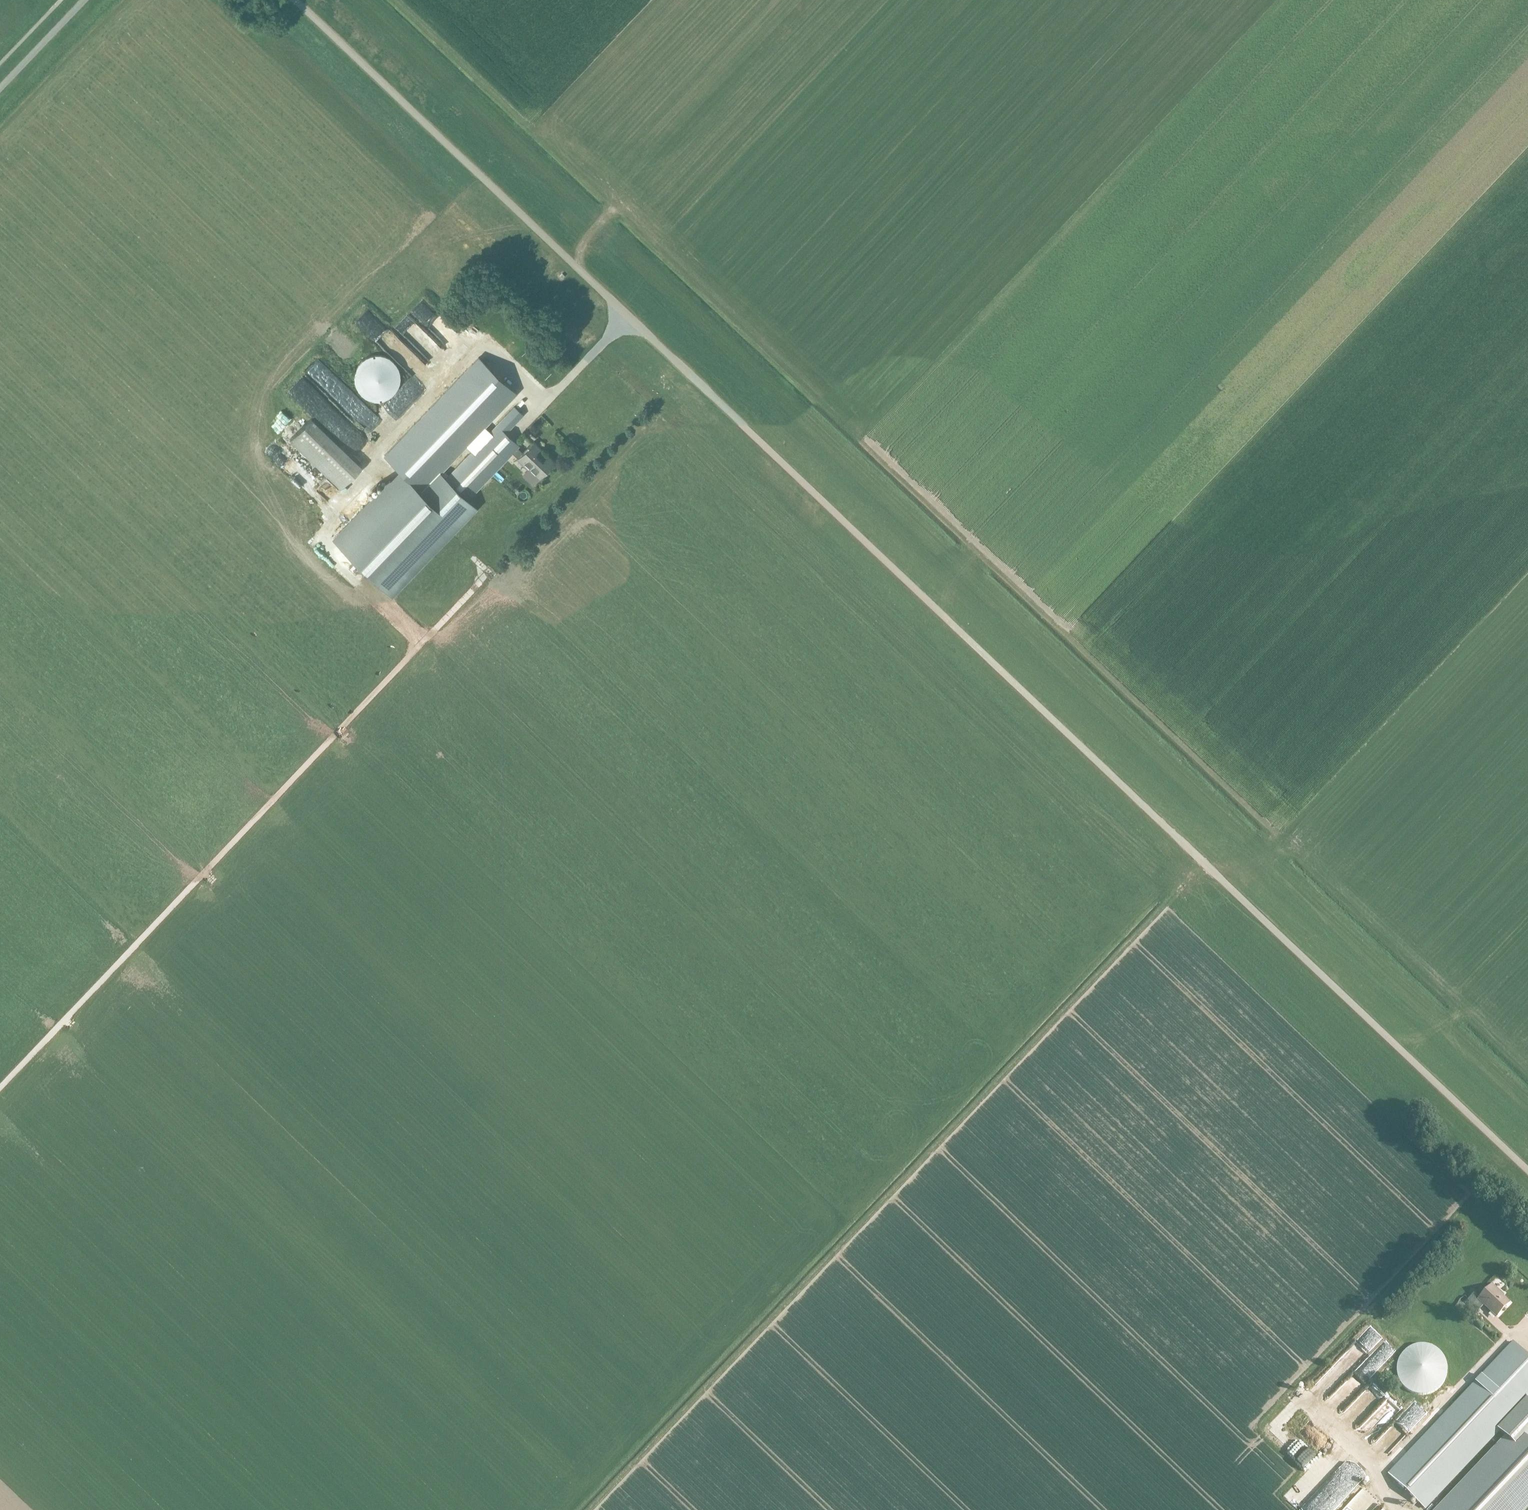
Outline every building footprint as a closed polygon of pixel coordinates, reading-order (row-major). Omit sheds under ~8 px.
[(424,326),(433,317),(420,303),(411,311),(424,326)] [(427,357),(437,346),(409,319),(399,330),(427,357)] [(515,340),(521,349),(530,343),(524,334),(515,340)] [(384,350),(405,365),(408,360),(412,363),(413,363),(406,357),(411,351),(394,338),(384,350)] [(479,358),(385,457),(400,471),(385,487),(364,509),(334,540),(392,595),(476,506),(468,499),(504,462),(512,453),(518,458),(517,459),(538,479),(555,462),(534,442),(523,453),(518,448),(519,446),(506,433),(523,415),(514,407),(504,418),(478,445),(471,439),(504,405),(515,393),(504,382),(479,358)] [(375,399),(395,396),(393,384),(395,384),(392,366),(383,367),(385,378),(371,380),(375,399)] [(349,392),(339,382),(326,394),(336,404),(349,392)] [(347,442),(358,430),(323,398),(314,407),(318,411),(339,431),(338,433),(347,442)] [(302,428),(292,439),(343,488),(364,466),(343,446),(334,438),(313,417),(302,428)] [(568,439),(553,443),(555,451),(570,448),(568,439)] [(599,484),(593,487),(595,493),(601,490),(599,484)] [(497,490),(486,496),(491,506),(503,500),(497,490)] [(496,547),(486,552),(489,558),(499,554),(496,547)] [(420,593),(434,585),(430,578),(416,586),(420,593)] [(1484,1305),(1497,1317),(1510,1303),(1499,1292),(1492,1285),(1479,1299),(1474,1294),(1468,1301),(1479,1311),(1484,1305)] [(1361,1363),(1355,1371),(1351,1383),(1356,1385),(1358,1377),(1361,1374),(1366,1375),(1371,1369),(1373,1361),(1380,1363),(1384,1359),(1388,1360),(1395,1353),(1384,1343),(1377,1341),(1379,1333),(1369,1325),(1355,1342),(1354,1346),(1364,1354),(1368,1355),(1363,1361),(1362,1364),(1361,1363)] [(1493,1348),(1498,1353),(1509,1341),(1505,1337),(1493,1348)] [(1389,1475),(1426,1509),(1500,1430),(1507,1437),(1439,1509),(1524,1509),(1527,1506),(1527,1356),(1513,1343),(1414,1448),(1389,1475)] [(1352,1370),(1365,1357),(1354,1346),(1341,1360),(1352,1370)] [(1323,1397),(1349,1370),(1338,1360),(1313,1387),(1323,1397)] [(1368,1411),(1365,1408),(1379,1395),(1370,1385),(1351,1402),(1363,1415),(1368,1411)] [(1343,1386),(1327,1395),(1335,1409),(1351,1401),(1343,1386)] [(1289,1406),(1298,1401),(1295,1397),(1287,1402),(1289,1406)] [(1364,1438),(1395,1405),(1387,1397),(1355,1429),(1364,1438)] [(1432,1403),(1436,1407),(1441,1401),(1437,1397),(1432,1403)] [(1385,1433),(1395,1443),(1424,1413),(1414,1404),(1397,1421),(1397,1420),(1385,1433)] [(1336,1466),(1346,1475),(1357,1464),(1347,1455),(1336,1466)] [(1357,1483),(1367,1470),(1360,1465),(1350,1478),(1357,1483)] [(1377,1499),(1371,1493),(1365,1501),(1370,1505),(1367,1509),(1359,1502),(1352,1509),(1368,1509),(1377,1499)] [(1346,1502),(1350,1509),(1357,1506),(1354,1498),(1346,1502)]
